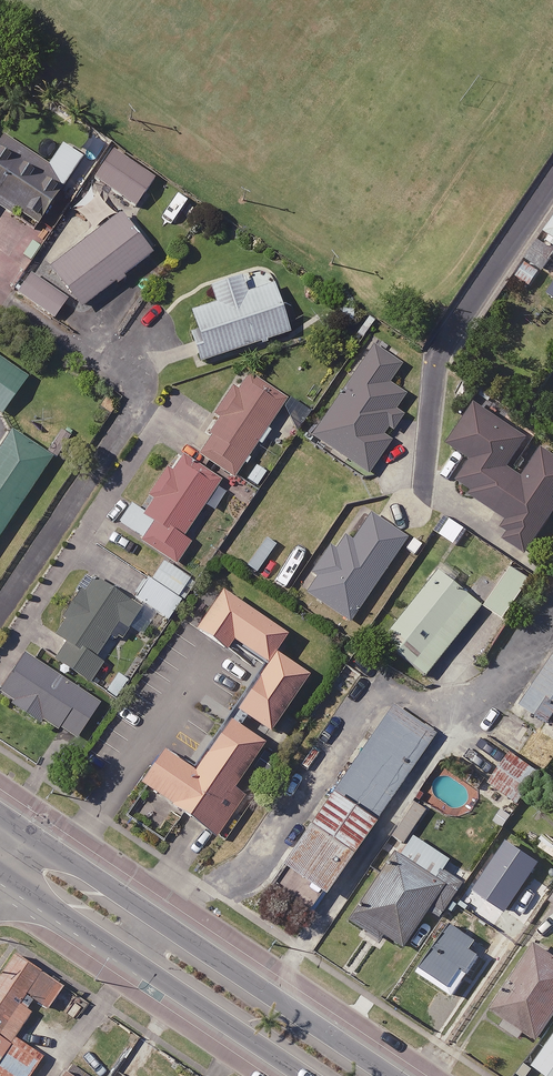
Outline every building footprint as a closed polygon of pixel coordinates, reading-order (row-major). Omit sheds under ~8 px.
[(27,207),(43,217),(83,157),(64,144),(48,167),(4,138),(0,143),(0,189),(27,207)] [(156,178),(114,150),(95,178),(137,206),(156,178)] [(116,281),(119,286),(129,278),(126,274),(157,250),(127,209),(46,270),(38,264),(19,290),(57,318),(72,297),(80,308),(116,281)] [(545,235),(552,241),(552,223),(545,235)] [(540,242),(530,257),(545,268),(552,256),(552,251),(540,242)] [(542,272),(528,261),(517,275),(531,286),(542,272)] [(217,303),(191,311),(196,327),(188,329),(198,362),(291,332),(270,266),(212,285),(217,303)] [(407,358),(372,334),(347,372),(354,377),(312,438),(368,476),(392,441),(380,432),(407,394),(390,382),(407,358)] [(0,358),(0,411),(3,413),(28,377),(0,358)] [(286,398),(248,373),(219,419),(223,421),(201,455),(235,477),(286,398)] [(483,394),(451,444),(474,459),(457,485),(511,520),(500,535),(528,553),(552,514),(552,456),(543,449),(525,477),(509,467),(529,437),(501,419),(507,410),(483,394)] [(14,431),(0,452),(0,537),(54,457),(14,431)] [(221,480),(181,455),(145,511),(133,503),(121,522),(145,537),(143,540),(178,563),(192,541),(184,536),(221,480)] [(407,538),(368,512),(341,552),(333,547),(312,578),(317,581),(309,593),(350,621),(407,538)] [(470,531),(445,513),(434,528),(459,546),(470,531)] [(197,582),(164,558),(136,596),(170,620),(197,582)] [(533,579),(513,565),(486,606),(506,619),(533,579)] [(481,605),(437,570),(382,639),(427,674),(481,605)] [(136,603),(95,576),(58,632),(69,639),(57,658),(90,679),(102,662),(96,658),(112,633),(125,641),(146,609),(136,603)] [(287,634),(223,590),(198,628),(245,660),(249,654),(265,664),(236,706),(271,730),(309,674),(275,652),(287,634)] [(100,702),(25,655),(1,694),(43,721),(45,718),(77,738),(100,702)] [(523,705),(549,723),(552,718),(552,659),(523,705)] [(436,734),(392,704),(282,862),(326,892),(436,734)] [(266,740),(230,715),(193,767),(165,747),(142,780),(218,834),(246,794),(234,786),(266,740)] [(543,775),(513,753),(491,782),(521,804),(543,775)] [(449,859),(410,833),(352,921),(379,939),(383,934),(402,947),(428,908),(439,916),(461,882),(442,870),(449,859)] [(552,886),(533,873),(507,912),(527,925),(552,886)] [(487,945),(453,923),(421,973),(455,995),(487,945)] [(541,938),(495,1009),(508,1018),(503,1026),(521,1037),(526,1030),(540,1039),(552,1018),(552,946),(541,938)] [(22,960),(14,955),(0,975),(0,1075),(44,1075),(53,1062),(24,1042),(48,1007),(58,1013),(72,994),(22,960)] [(534,1064),(551,1075),(552,1075),(552,1037),(534,1064)] [(72,1065),(64,1075),(87,1075),(72,1065)]
